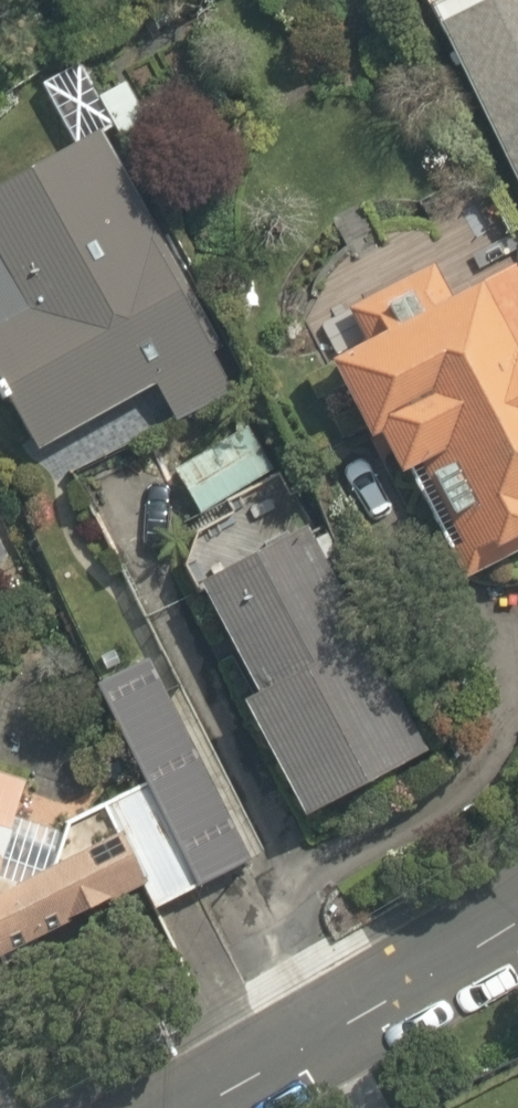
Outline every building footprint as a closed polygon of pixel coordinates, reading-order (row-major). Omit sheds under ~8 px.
[(517,187),(517,0),(432,0),(517,187)] [(168,422),(246,380),(112,127),(0,186),(0,395),(32,456),(152,392),(168,422)] [(486,282),(454,299),(436,263),(351,306),(369,341),(335,359),(398,485),(415,476),(464,572),(517,544),(517,345),(486,282)] [(248,429),(171,464),(195,516),(272,480),(248,429)] [(442,750),(319,524),(199,590),(258,698),(243,706),(307,824),(442,750)] [(16,586),(0,554),(0,594),(16,586)] [(100,807),(43,833),(7,755),(0,758),(0,960),(141,895),(146,893),(153,908),(243,867),(153,671),(104,694),(146,786),(100,807)]
